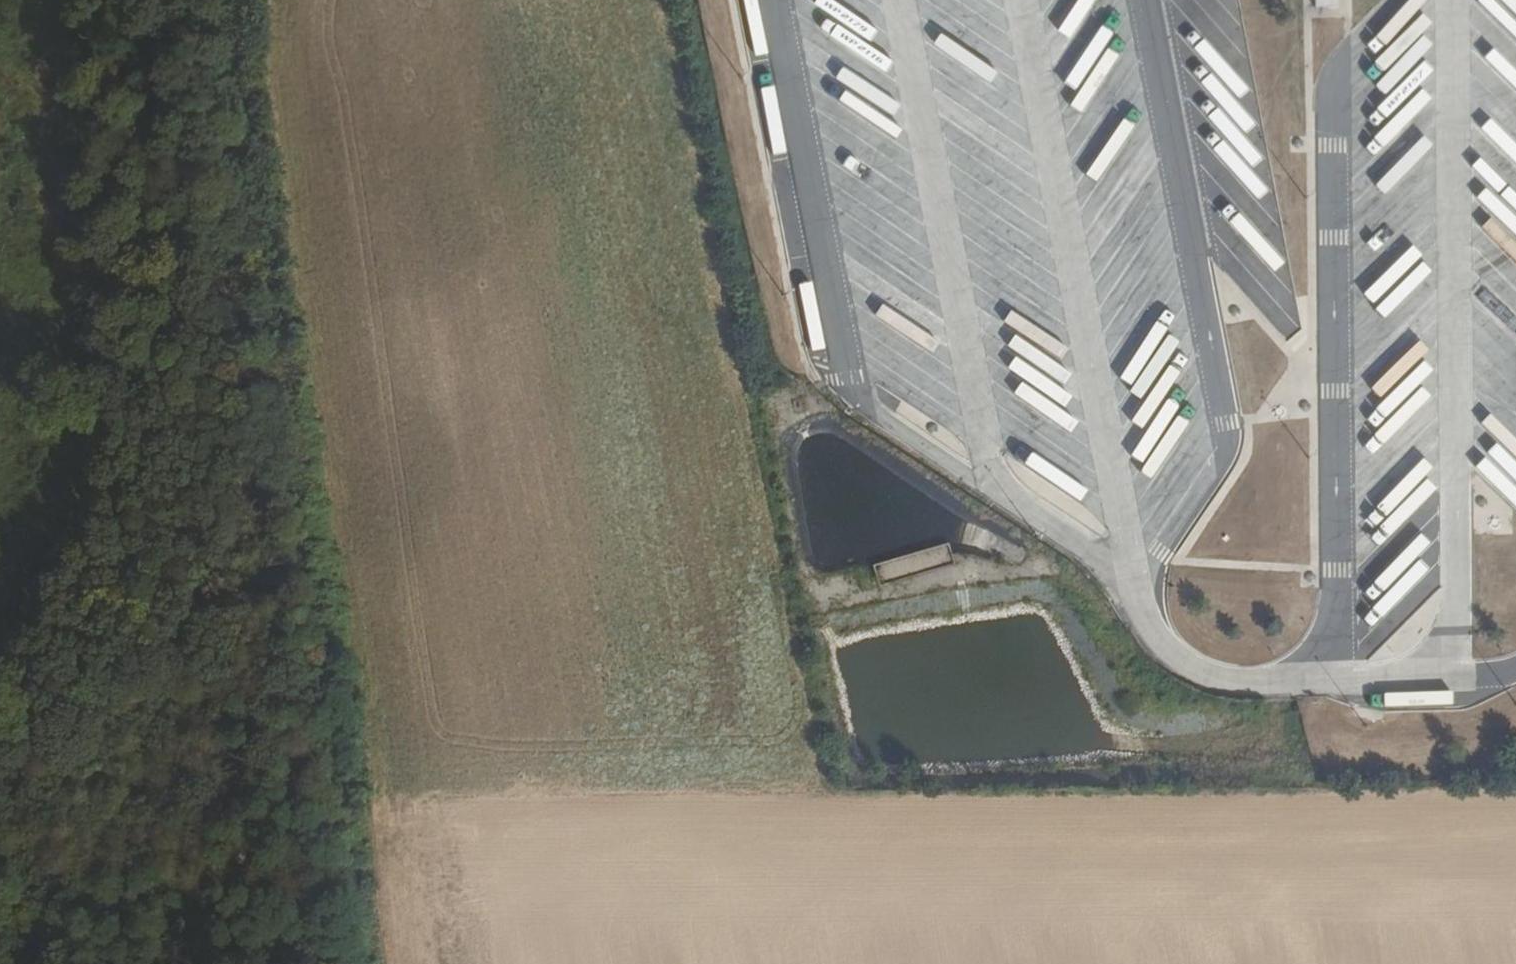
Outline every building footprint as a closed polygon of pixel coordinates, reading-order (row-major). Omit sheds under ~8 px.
[(1336,0),(1314,0),(1314,8),(1336,8),(1336,0)]
